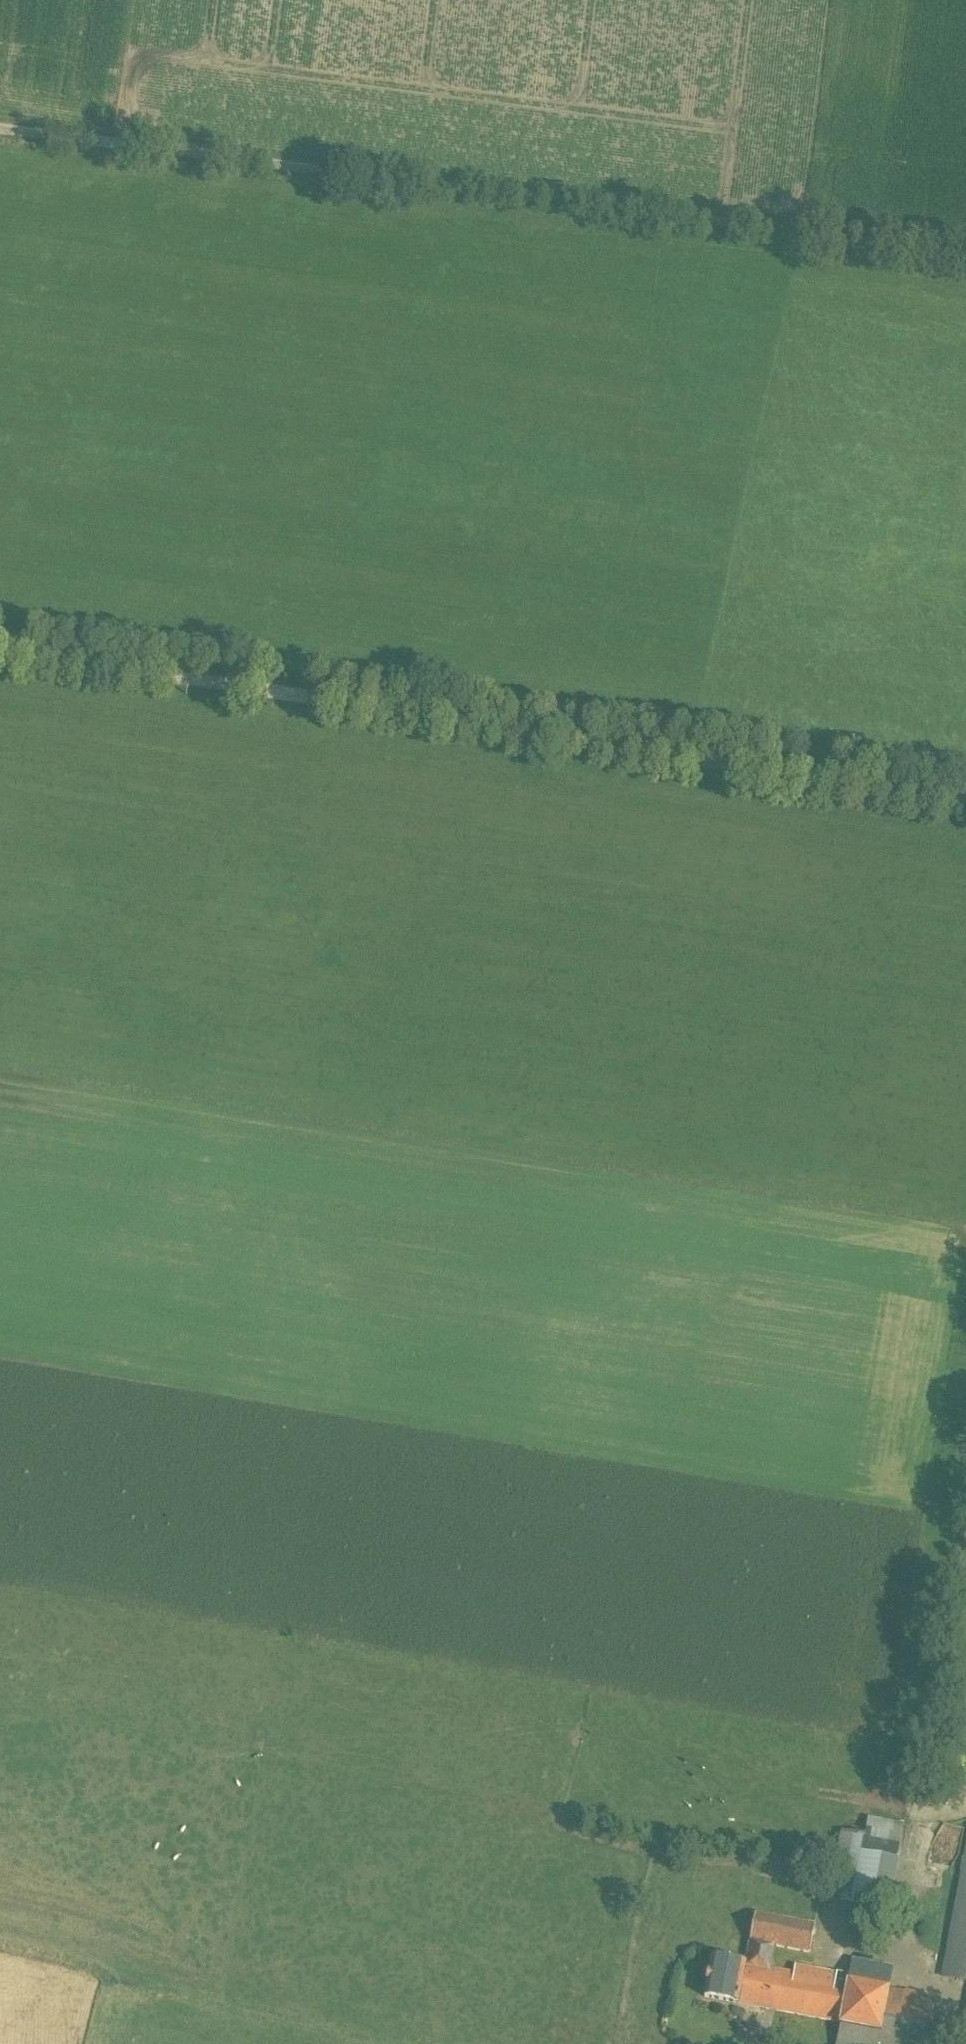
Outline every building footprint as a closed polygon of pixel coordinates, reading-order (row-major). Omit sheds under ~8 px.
[(897,1860),(904,1823),(868,1817),(865,1834),(841,1830),(829,1901),(851,1905),(847,1924),(892,1934),(896,1915),(890,1914),(894,1892),(899,1860),(897,1860)] [(941,1977),(965,1982),(965,1842),(941,1977)] [(815,1923),(756,1912),(750,1940),(749,1940),(744,1964),(712,1958),(705,1998),(739,2004),(772,2011),(772,2010),(839,2023),(839,2026),(840,2026),(836,2043),(927,2043),(936,2002),(918,1998),(919,1992),(905,1989),(904,1991),(890,1988),(894,1966),(852,1958),(850,1974),(837,1972),(796,1965),(794,1972),(771,1968),(775,1947),(809,1954),(815,1923)]
